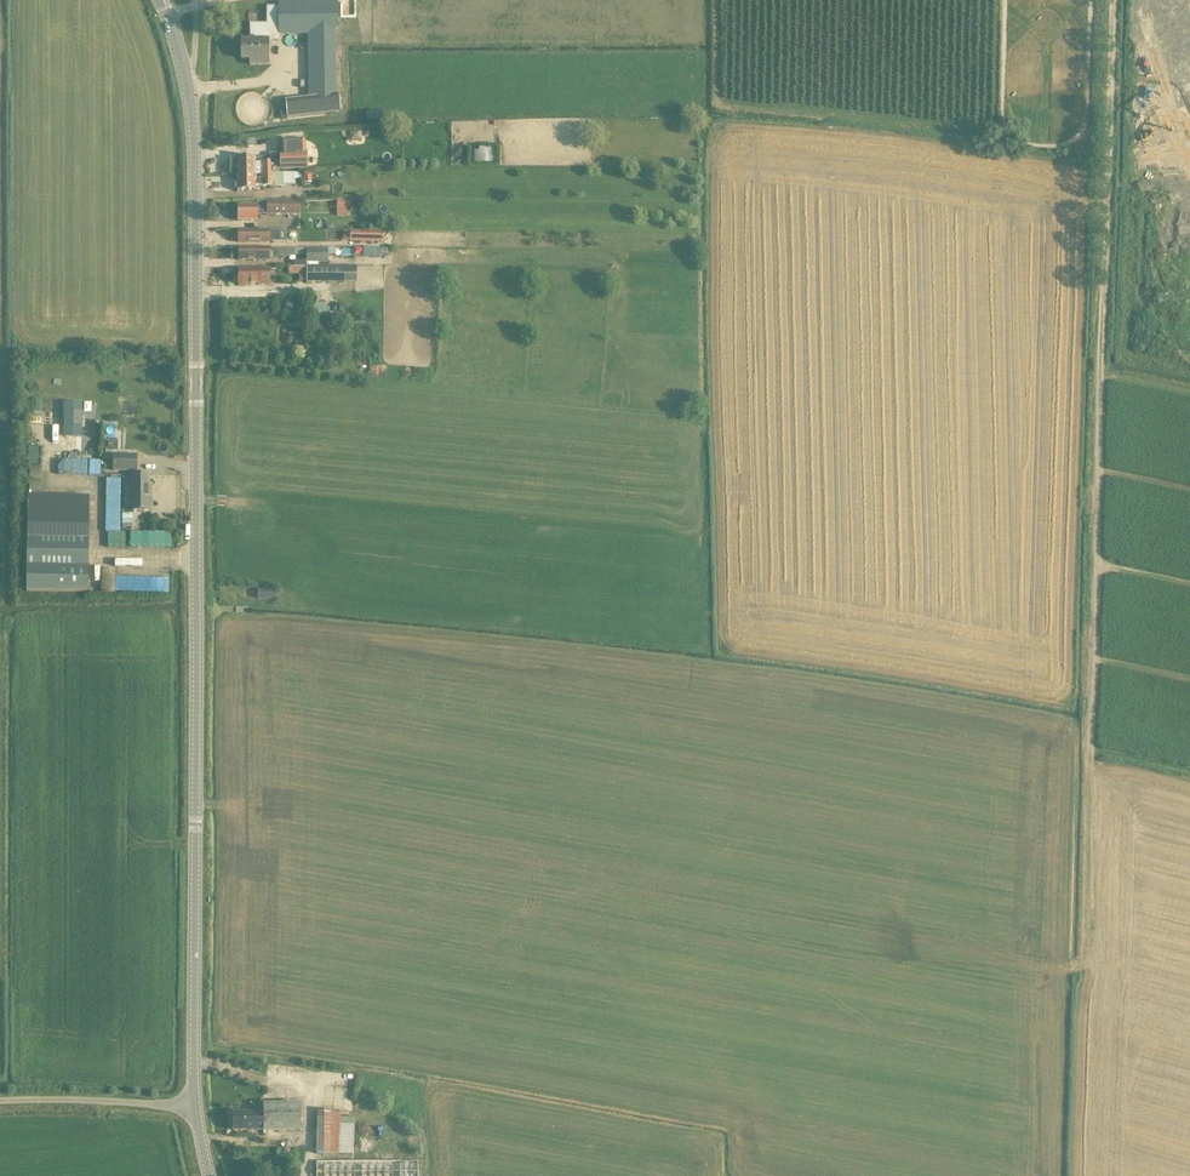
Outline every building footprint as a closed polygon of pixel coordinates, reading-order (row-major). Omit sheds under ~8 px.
[(267,8),(267,24),(267,33),(279,33),(300,32),(338,30),(337,14),(337,0),(278,0),(278,1),(278,8),(267,8)] [(254,41),(241,42),(242,60),(250,59),(250,65),(267,65),(266,42),(279,41),(279,33),(267,33),(267,24),(250,24),(250,37),(254,37),(254,41)] [(335,31),(308,33),(309,94),(337,92),(335,31)] [(301,99),(287,101),(287,117),(294,117),(340,111),(337,94),(317,96),(301,99)] [(254,159),(236,159),(237,175),(254,175),(263,174),(272,174),(272,170),(290,170),(290,157),(289,157),(288,149),(276,149),(277,157),(271,157),(271,162),(262,162),(262,163),(254,163),(254,159)] [(475,162),(493,162),(493,151),(475,150),(475,162)] [(306,172),(305,182),(313,183),(313,172),(306,172)] [(301,174),(287,174),(272,174),(263,174),(263,179),(255,179),(254,175),(237,175),(237,192),(255,191),(255,186),(272,187),(287,186),(295,186),(294,179),(302,178),(301,174)] [(350,217),(349,200),(336,201),(337,217),(350,217)] [(300,201),(266,201),(266,202),(266,215),(300,215),(300,201)] [(257,215),(266,215),(266,202),(257,202),(257,206),(237,206),(238,222),(257,222),(257,215)] [(381,243),(381,231),(350,231),(350,242),(381,243)] [(285,232),(259,232),(237,232),(237,244),(285,243),(285,232)] [(365,258),(381,259),(382,248),(366,247),(365,258)] [(277,248),(237,249),(237,262),(260,261),(278,261),(277,248)] [(288,256),(305,256),(305,264),(327,264),(327,249),(288,249),(288,256)] [(299,274),(299,281),(306,281),(306,282),(356,283),(356,267),(306,266),(306,268),(289,268),(289,274),(299,274)] [(268,281),(267,270),(257,270),(238,271),(238,287),(258,286),(268,285),(268,281)] [(308,306),(308,320),(327,321),(327,307),(308,306)] [(371,376),(386,377),(386,364),(371,363),(371,376)] [(81,403),(78,403),(64,403),(64,437),(81,437),(81,436),(81,403)] [(135,472),(136,456),(113,456),(113,472),(135,472)] [(102,474),(102,460),(91,459),(91,473),(102,474)] [(43,490),(44,463),(31,462),(30,490),(43,490)] [(59,485),(89,486),(89,471),(59,471),(59,485)] [(151,511),(151,486),(149,486),(149,476),(132,476),(132,511),(151,511)] [(107,532),(115,532),(115,547),(128,547),(128,532),(122,532),(123,478),(108,478),(107,532)] [(87,593),(88,497),(27,496),(26,593),(87,593)] [(123,515),(123,523),(133,524),(133,515),(123,515)] [(173,546),(172,531),(131,532),(132,547),(173,546)] [(100,570),(99,591),(112,591),(112,570),(100,570)] [(271,601),(272,592),(259,591),(258,600),(271,601)] [(263,1132),(300,1131),(299,1104),(262,1104),(262,1114),(232,1114),(232,1131),(263,1130),(263,1132)] [(353,1155),(354,1118),(339,1118),(340,1111),(316,1111),(316,1156),(338,1156),(338,1155),(353,1155)] [(420,1159),(317,1161),(318,1175),(421,1175),(420,1159)]
